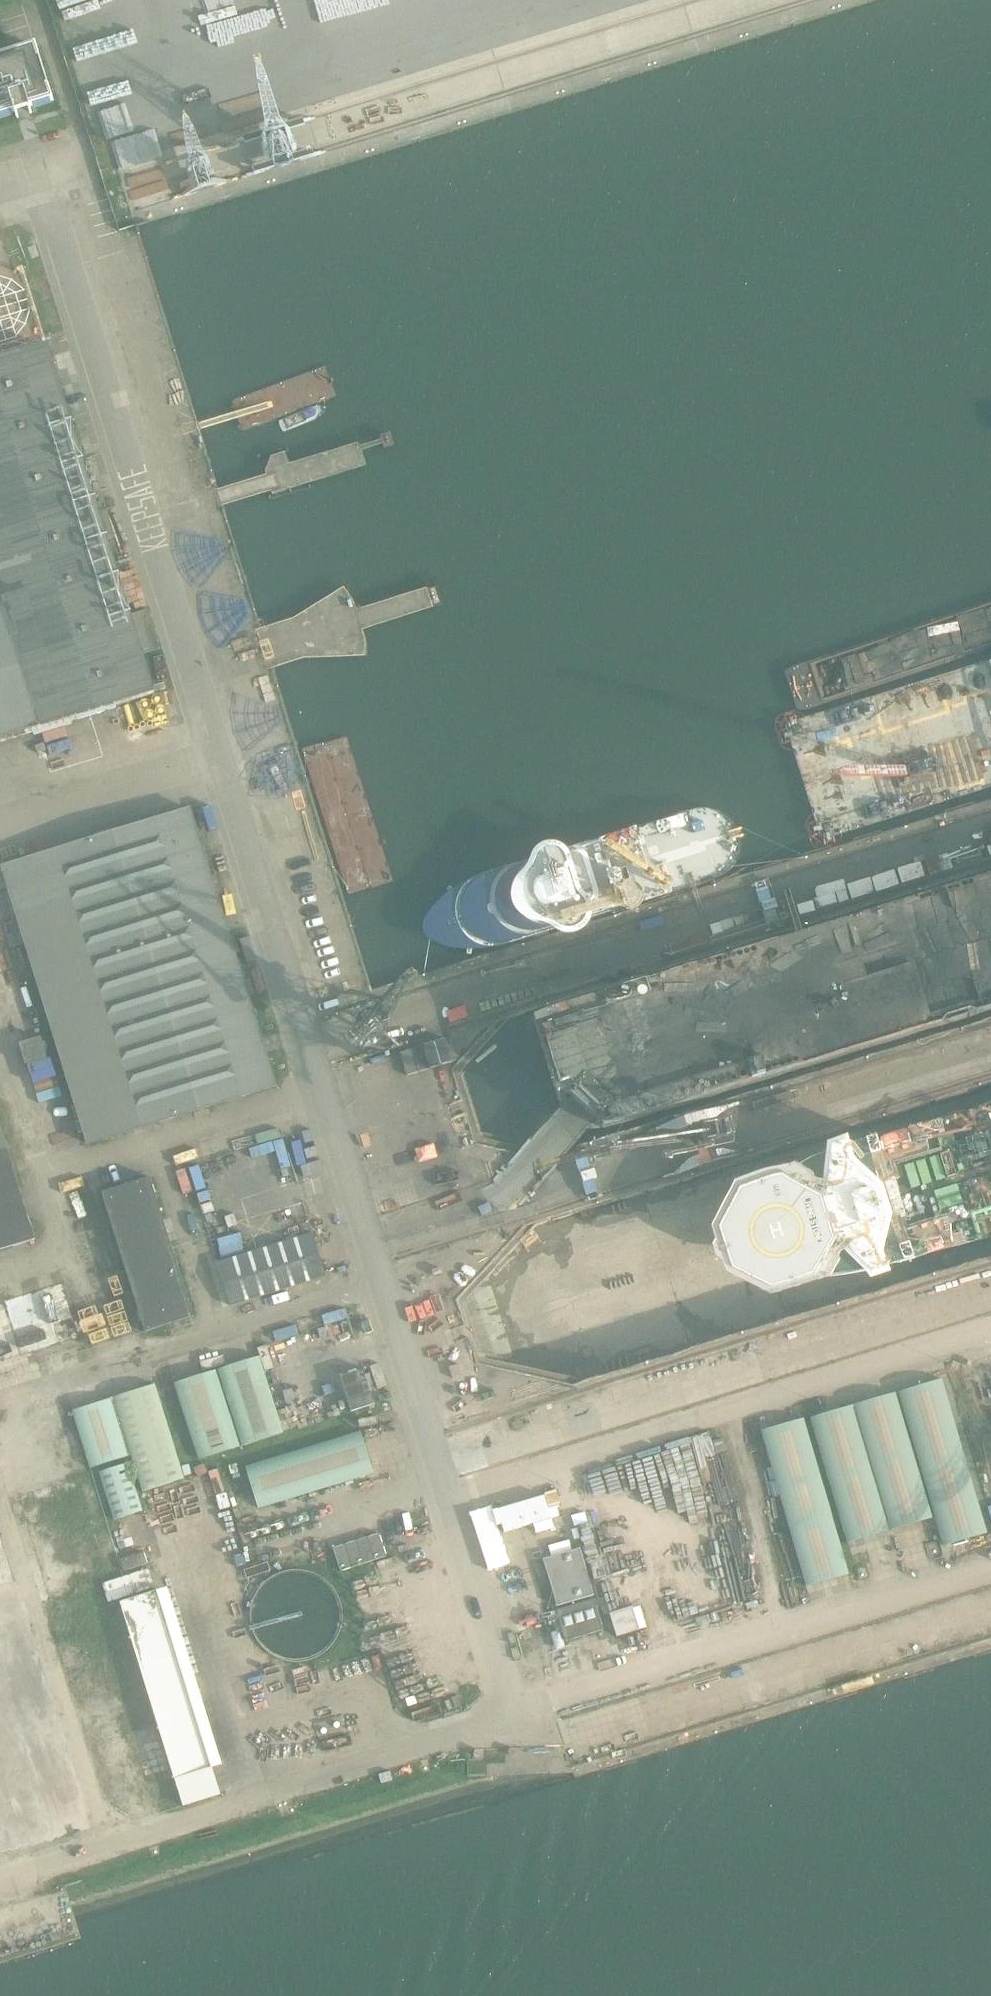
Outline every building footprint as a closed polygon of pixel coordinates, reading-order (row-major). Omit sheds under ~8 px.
[(0,57),(0,115),(16,110),(18,116),(32,112),(30,106),(52,99),(35,46),(0,57)] [(156,124),(128,131),(135,156),(162,149),(156,124)] [(0,360),(0,741),(156,693),(49,345),(0,360)] [(278,1085),(191,806),(1,865),(88,1144),(278,1085)] [(26,1064),(48,1057),(41,1035),(20,1042),(26,1064)] [(665,1213),(724,1297),(784,1285),(765,1283),(761,1266),(806,1257),(805,1267),(814,1268),(808,1238),(864,1226),(872,1236),(990,1211),(990,1110),(736,1163),(665,1213)] [(36,1238),(0,1122),(0,1249),(36,1238)] [(102,1192),(145,1330),(194,1315),(151,1176),(102,1192)] [(540,1299),(545,1318),(584,1325),(593,1323),(599,1330),(620,1333),(637,1328),(646,1321),(653,1319),(653,1318),(647,1295),(638,1285),(625,1282),(618,1274),(641,1268),(643,1268),(645,1256),(667,1250),(664,1250),(653,1210),(634,1215),(620,1228),(604,1232),(542,1285),(540,1299)] [(313,1234),(215,1263),(230,1308),(327,1277),(313,1234)] [(62,1281),(0,1300),(0,1362),(79,1337),(62,1281)] [(259,1356),(217,1370),(243,1449),(284,1436),(259,1356)] [(375,1404),(363,1369),(340,1376),(352,1412),(375,1404)] [(216,1371),(175,1383),(200,1461),(242,1449),(216,1371)] [(943,1382),(900,1395),(945,1549),(988,1536),(943,1382)] [(155,1383),(113,1396),(143,1492),(185,1478),(155,1383)] [(898,1397),(855,1408),(892,1534),(933,1522),(898,1397)] [(110,1401),(71,1414),(89,1471),(127,1459),(110,1401)] [(854,1409),(811,1420),(848,1546),(890,1534),(854,1409)] [(804,1419),(761,1431),(806,1588),(850,1574),(804,1419)] [(361,1432),(247,1466),(259,1507),(374,1473),(361,1432)] [(127,1463),(100,1471),(116,1521),(142,1513),(127,1463)] [(546,1494),(499,1507),(505,1530),(553,1517),(546,1494)] [(379,1534),(334,1549),(341,1571),(387,1556),(379,1534)] [(580,1548),(543,1558),(557,1605),(594,1594),(580,1548)] [(133,1600),(185,1762),(218,1751),(167,1589),(133,1600)] [(605,1631),(596,1600),(557,1612),(566,1643),(605,1631)] [(619,1633),(641,1627),(635,1605),(612,1611),(619,1633)] [(277,1663),(344,1641),(333,1608),(276,1628),(278,1635),(268,1638),(277,1663)]
